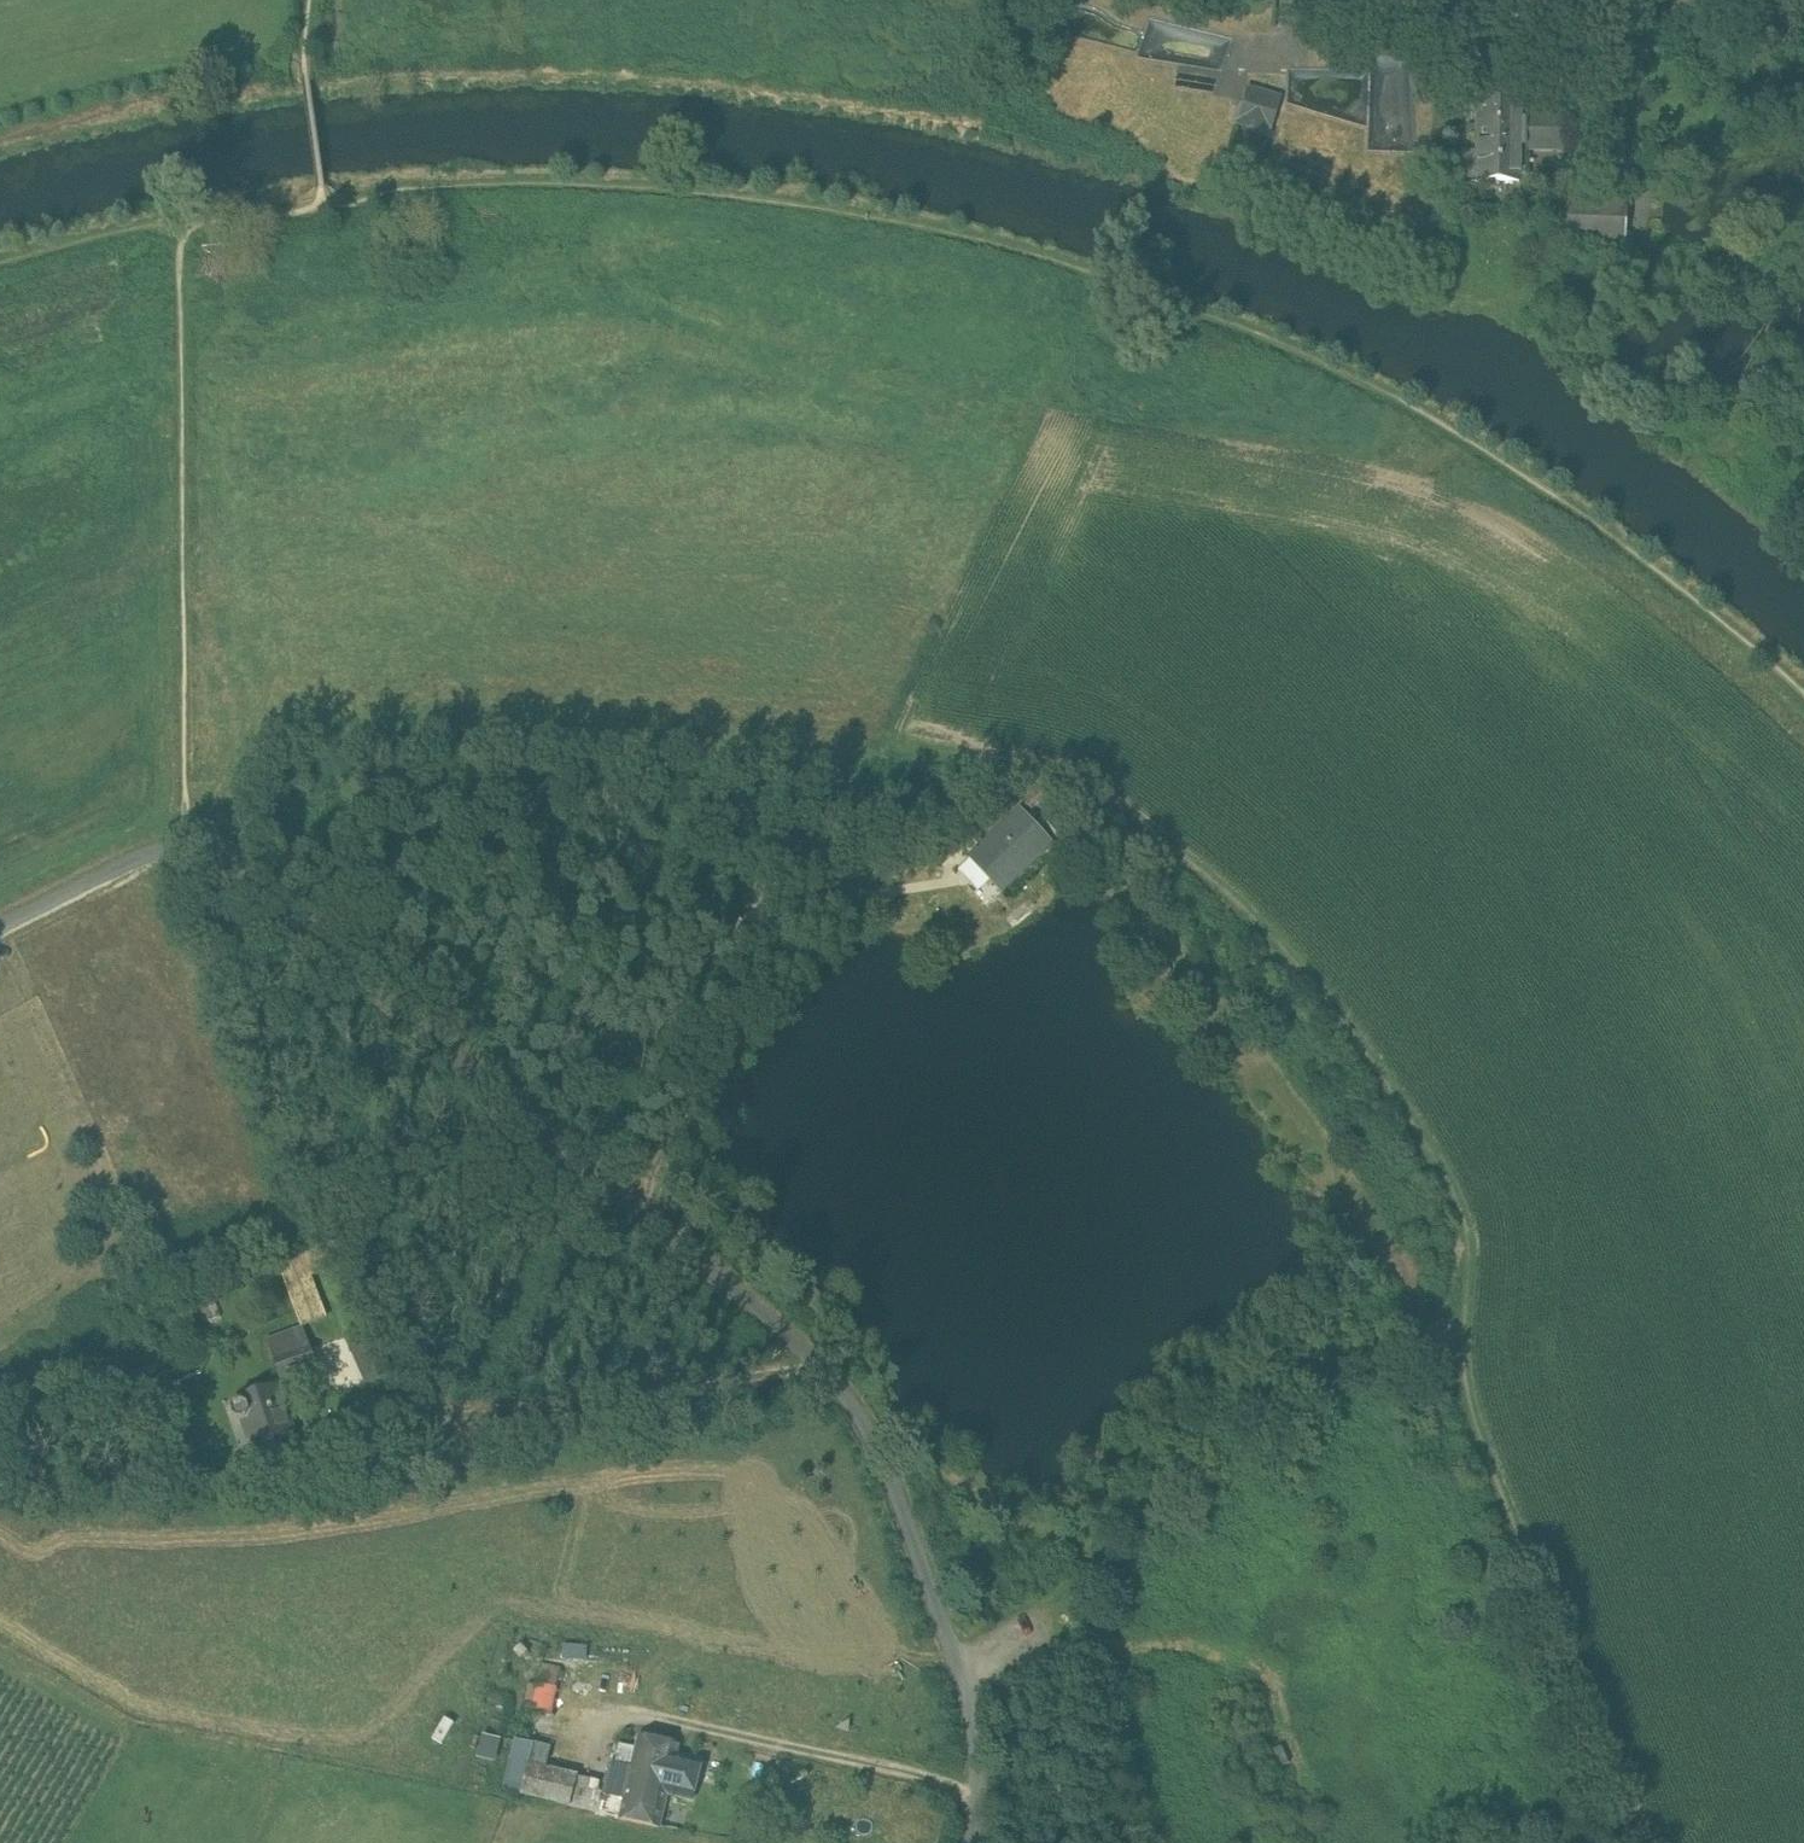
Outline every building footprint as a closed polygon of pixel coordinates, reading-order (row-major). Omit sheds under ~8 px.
[(1484,58),(1482,58),(1482,63),(1482,99),(1480,99),(1479,158),(1478,182),(1478,184),(1520,184),(1521,147),(1521,145),(1527,145),(1527,121),(1521,121),(1522,81),(1519,81),(1519,58),(1484,58)] [(1249,89),(1240,122),(1268,130),(1277,97),(1249,89)] [(1569,116),(1532,116),(1527,121),(1527,145),(1521,145),(1521,147),(1526,147),(1526,149),(1569,150),(1569,116)] [(1479,158),(1470,158),(1470,182),(1478,182),(1479,158)] [(1562,202),(1561,233),(1573,233),(1573,242),(1600,243),(1601,203),(1562,202)] [(1005,795),(984,815),(991,822),(1012,803),(1005,795)] [(1021,812),(971,858),(1002,891),(1052,845),(1021,812)] [(282,1271),(303,1329),(327,1321),(306,1262),(282,1271)] [(303,1329),(269,1342),(281,1376),(315,1364),(303,1329)] [(390,1373),(377,1341),(354,1351),(368,1382),(390,1373)] [(278,1386),(237,1400),(238,1404),(234,1405),(232,1411),(234,1418),(239,1421),(243,1419),(265,1481),(305,1466),(278,1386)] [(542,1661),(539,1680),(558,1683),(561,1664),(542,1661)] [(538,1681),(532,1706),(552,1710),(557,1685),(538,1681)] [(492,1758),(498,1738),(483,1734),(477,1754),(492,1758)] [(679,1744),(639,1735),(624,1796),(598,1791),(600,1781),(577,1776),(570,1805),(620,1817),(619,1818),(659,1827),(679,1744)] [(549,1756),(514,1748),(511,1761),(513,1762),(507,1790),(570,1805),(577,1776),(546,1769),(549,1756)]
